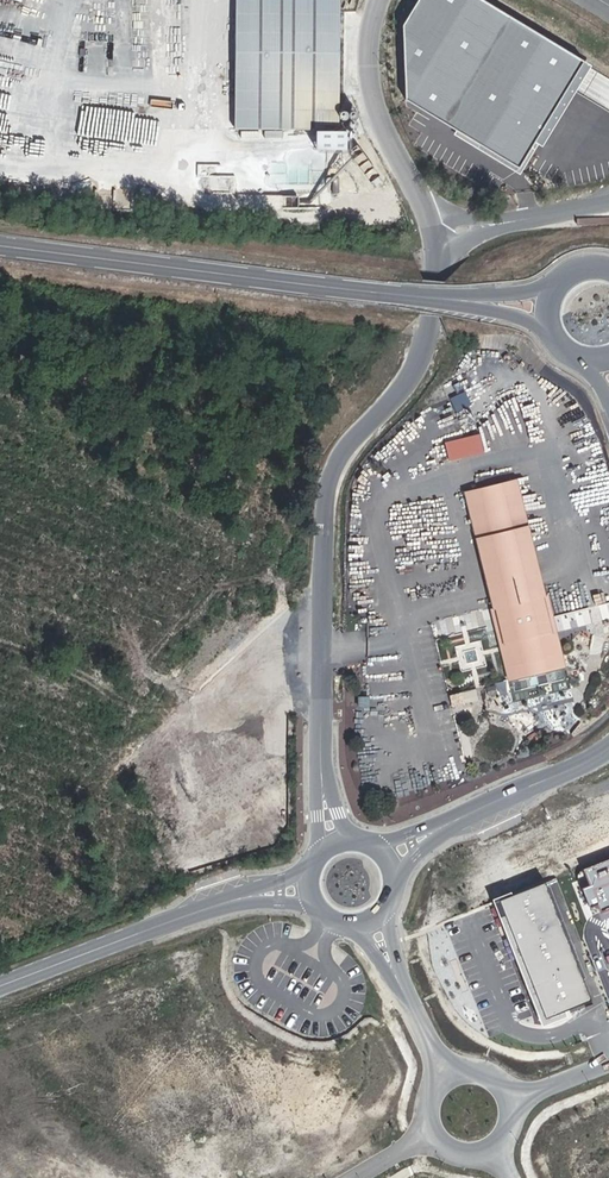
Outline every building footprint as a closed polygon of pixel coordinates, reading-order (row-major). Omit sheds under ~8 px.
[(240,133),(343,134),(343,0),(242,0),(240,133)] [(582,59),(484,0),(419,0),(405,23),(406,100),(519,170),(582,59)] [(443,439),(446,458),(483,452),(480,433),(443,439)] [(465,506),(462,494),(455,495),(484,610),(489,609),(532,598),(538,597),(509,482),(503,484),(506,495),(465,506)] [(465,506),(506,495),(503,484),(462,494),(465,506)] [(547,657),(503,668),(489,609),(484,610),(482,611),(499,681),(556,667),(539,597),(538,597),(532,598),(547,657)] [(532,598),(489,609),(503,668),(547,657),(532,598)] [(582,870),(590,886),(583,888),(590,908),(597,904),(601,913),(608,910),(608,859),(582,870)] [(595,1008),(547,880),(494,898),(544,1027),(595,1008)]
